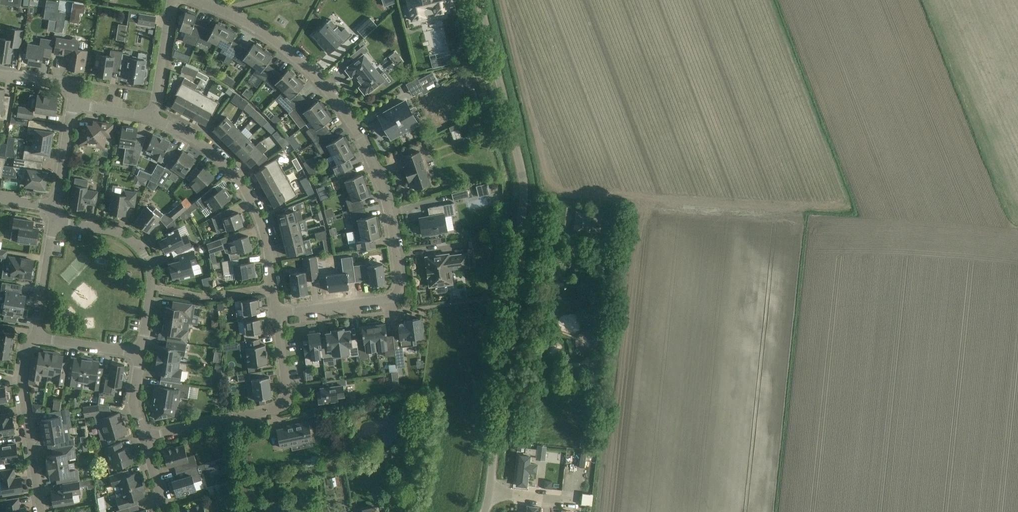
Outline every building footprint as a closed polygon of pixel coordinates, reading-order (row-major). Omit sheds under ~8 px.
[(56,20),(59,2),(49,0),(47,0),(44,18),(56,20)] [(411,8),(414,7),(417,19),(426,17),(426,15),(433,13),(434,15),(449,11),(446,0),(410,0),(411,8)] [(69,1),(67,11),(72,12),(70,22),(79,23),(80,13),(84,13),(85,4),(69,1)] [(195,45),(197,41),(203,27),(197,25),(196,26),(194,25),(197,15),(195,14),(195,12),(188,10),(188,12),(186,12),(184,16),(181,15),(178,24),(181,25),(180,29),(186,31),(182,41),(195,45)] [(128,19),(136,21),(138,13),(130,11),(128,19)] [(154,26),(154,24),(155,16),(139,14),(138,24),(154,26)] [(372,16),(359,28),(366,36),(379,24),(372,16)] [(212,41),(218,44),(226,28),(224,27),(225,25),(219,22),(218,24),(216,23),(211,32),(208,31),(209,30),(203,27),(197,41),(209,46),(212,41)] [(327,22),(315,33),(331,50),(343,40),(345,42),(354,34),(346,27),(343,30),(338,25),(334,29),(327,22)] [(125,40),(127,24),(119,23),(117,39),(125,40)] [(228,29),(226,28),(218,44),(223,47),(221,52),(233,59),(240,46),(234,42),(234,44),(231,42),(236,33),(234,32),(235,30),(229,27),(228,29)] [(21,37),(23,30),(8,28),(6,39),(0,38),(0,60),(10,62),(13,46),(20,47),(21,37)] [(51,54),(53,40),(40,38),(39,45),(28,43),(26,56),(28,56),(27,64),(42,67),(43,55),(43,53),(44,52),(51,54)] [(67,56),(67,59),(66,61),(69,62),(68,69),(84,71),(87,51),(77,49),(79,41),(57,38),(54,54),(67,56)] [(240,46),(233,59),(243,66),(247,61),(252,65),(263,50),(261,49),(262,47),(257,43),(255,45),(254,44),(248,52),(245,50),(246,49),(240,46)] [(254,74),(265,81),(274,70),(269,66),(268,67),(266,65),(272,56),(270,55),(271,53),(265,49),(264,51),(263,50),(252,65),(258,69),(254,74)] [(120,66),(122,53),(122,51),(111,50),(110,56),(97,54),(95,66),(97,67),(95,75),(111,78),(113,65),(120,66)] [(390,56),(396,64),(404,59),(397,50),(390,56)] [(128,80),(132,81),(142,82),(145,63),(138,62),(139,60),(129,58),(130,54),(122,53),(120,66),(119,74),(126,76),(129,76),(128,80)] [(190,56),(184,54),(181,60),(187,63),(190,56)] [(351,77),(354,74),(362,85),(359,87),(365,94),(368,91),(369,92),(383,81),(373,69),(374,68),(364,54),(348,66),(349,67),(346,70),(351,77)] [(453,63),(451,54),(430,59),(432,68),(453,63)] [(427,71),(424,60),(413,63),(415,74),(427,71)] [(183,65),(180,72),(195,78),(196,76),(199,77),(201,73),(198,71),(183,65)] [(213,70),(212,67),(208,65),(204,71),(211,74),(213,70)] [(278,86),(283,90),(296,77),(294,76),(296,75),(291,70),(289,71),(288,70),(281,77),(278,75),(279,74),(274,70),(265,81),(274,90),(278,86)] [(201,73),(199,77),(206,81),(209,77),(201,73)] [(235,82),(224,74),(221,80),(232,87),(235,82)] [(433,74),(418,81),(422,90),(437,82),(433,74)] [(284,99),(293,108),(304,99),(300,94),(299,95),(297,93),(304,85),(302,84),(304,82),(299,77),(297,79),(296,77),(283,90),(288,95),(284,99)] [(177,96),(171,106),(179,110),(180,109),(181,110),(195,84),(184,78),(175,95),(177,96)] [(194,118),(206,96),(195,90),(197,85),(195,84),(181,110),(183,111),(183,112),(190,116),(191,115),(194,117),(194,118)] [(254,95),(246,88),(242,94),(249,100),(254,95)] [(7,119),(9,104),(2,103),(4,89),(0,89),(0,118),(7,119)] [(236,93),(230,101),(242,110),(243,109),(247,103),(248,103),(236,93)] [(35,111),(47,113),(55,114),(57,98),(38,95),(35,111)] [(219,103),(206,96),(194,118),(195,117),(198,119),(197,120),(205,124),(211,114),(212,115),(219,103)] [(304,99),(293,108),(288,113),(300,128),(310,121),(324,109),(323,108),(325,107),(321,101),(319,102),(318,100),(309,107),(307,104),(309,103),(304,99)] [(392,138),(392,137),(415,124),(416,125),(417,124),(404,101),(403,102),(404,103),(380,116),(380,115),(379,115),(392,138)] [(243,109),(246,111),(253,118),(257,112),(247,103),(243,109)] [(17,116),(32,118),(33,109),(19,107),(17,116)] [(314,142),(330,132),(326,126),(325,127),(323,125),(331,118),(330,116),(332,115),(327,110),(326,111),(324,109),(310,121),(313,125),(306,131),(314,142)] [(253,118),(261,125),(262,126),(263,125),(267,121),(257,112),(253,118)] [(280,119),(275,114),(270,119),(275,124),(280,119)] [(45,122),(35,120),(11,117),(10,123),(28,125),(27,133),(34,134),(33,140),(51,143),(53,132),(41,130),(42,122),(45,123),(45,122)] [(226,117),(213,130),(220,137),(220,138),(234,124),(226,117)] [(110,136),(111,134),(112,124),(93,121),(92,127),(90,127),(88,126),(88,129),(88,131),(82,130),(80,143),(103,147),(105,135),(110,136)] [(276,131),(268,122),(267,121),(263,125),(272,134),(276,131)] [(459,123),(449,128),(451,132),(461,129),(459,123)] [(221,137),(228,144),(241,131),(234,124),(220,138),(221,137)] [(136,165),(143,145),(146,136),(145,136),(142,145),(135,143),(137,128),(122,126),(119,146),(125,147),(123,163),(136,165)] [(286,139),(279,129),(272,134),(283,148),(290,143),(286,139)] [(234,152),(248,138),(241,131),(228,144),(235,151),(234,152)] [(330,132),(314,142),(321,154),(329,149),(332,154),(348,146),(347,144),(349,143),(345,137),(344,138),(343,136),(333,140),(332,138),(333,137),(330,132)] [(167,164),(173,152),(174,150),(167,147),(169,141),(153,134),(146,150),(147,150),(146,153),(147,153),(143,160),(151,163),(153,158),(161,162),(161,161),(167,164)] [(295,139),(292,134),(286,139),(290,143),(295,139)] [(13,145),(15,138),(8,136),(5,156),(15,158),(13,145)] [(235,152),(243,159),(256,146),(248,138),(234,152),(235,152)] [(50,155),(51,143),(33,140),(32,146),(25,145),(23,159),(36,161),(43,162),(36,161),(37,153),(50,155)] [(263,153),(256,146),(243,159),(250,166),(263,153)] [(332,154),(335,160),(330,163),(336,175),(350,168),(353,167),(348,158),(353,155),(352,153),(354,152),(351,146),(349,147),(348,146),(332,154)] [(173,152),(167,164),(165,167),(164,168),(171,173),(169,176),(175,180),(180,173),(184,176),(191,166),(192,167),(195,162),(194,161),(195,159),(193,157),(194,156),(188,153),(187,154),(183,151),(179,156),(173,152)] [(406,165),(403,167),(409,182),(412,181),(415,190),(431,184),(419,151),(403,157),(406,165)] [(23,159),(14,158),(14,161),(13,167),(21,178),(26,179),(25,185),(36,187),(35,189),(42,190),(42,188),(44,188),(47,172),(35,170),(36,161),(23,159)] [(255,173),(261,184),(284,171),(276,158),(264,165),(265,167),(255,173)] [(302,162),(306,168),(311,165),(308,159),(302,162)] [(150,179),(156,183),(164,168),(165,167),(158,163),(152,174),(140,169),(138,175),(150,179)] [(316,171),(312,165),(306,169),(310,175),(316,171)] [(214,176),(207,170),(204,167),(200,171),(195,167),(186,178),(190,182),(189,183),(197,191),(206,182),(207,183),(214,176)] [(348,191),(366,185),(365,183),(367,182),(365,175),(363,176),(362,174),(352,178),(351,175),(352,174),(350,168),(336,175),(341,187),(346,185),(348,191)] [(261,184),(262,184),(268,195),(290,183),(284,171),(261,184)] [(145,186),(148,180),(138,175),(135,182),(145,186)] [(84,209),(85,202),(87,203),(95,205),(97,195),(97,191),(87,190),(87,187),(88,180),(74,178),(73,185),(70,207),(84,209)] [(297,195),(290,183),(268,195),(274,206),(284,201),(285,202),(297,195)] [(486,183),(476,186),(479,196),(489,194),(486,183)] [(218,191),(214,185),(197,200),(203,209),(209,206),(212,210),(223,203),(223,204),(230,200),(229,199),(230,198),(229,197),(230,196),(227,191),(226,192),(223,188),(218,191)] [(329,198),(324,185),(316,188),(321,201),(329,198)] [(350,211),(364,207),(362,201),(361,202),(360,199),(370,195),(369,193),(371,192),(368,186),(366,186),(366,185),(348,191),(351,197),(345,199),(350,211)] [(467,189),(451,193),(453,200),(469,196),(467,189)] [(108,213),(121,215),(125,215),(127,205),(134,206),(136,192),(124,190),(123,195),(111,193),(108,213)] [(186,209),(184,206),(181,202),(168,212),(174,219),(186,209)] [(431,216),(419,218),(422,235),(429,234),(430,236),(438,234),(438,232),(447,231),(444,217),(456,215),(454,203),(429,208),(431,216)] [(186,209),(189,213),(195,209),(192,204),(186,209)] [(283,214),(277,215),(280,225),(298,221),(302,220),(300,209),(295,210),(294,205),(282,210),(283,214)] [(143,209),(141,212),(141,214),(135,222),(137,223),(137,225),(140,228),(142,227),(149,233),(163,214),(155,208),(153,211),(147,207),(145,209),(143,209)] [(230,207),(212,217),(217,233),(242,224),(242,222),(244,222),(241,214),(239,215),(238,213),(235,214),(235,212),(232,213),(230,207)] [(375,215),(365,217),(364,214),(366,214),(364,207),(350,211),(354,231),(377,226),(377,224),(379,224),(378,217),(376,217),(375,215)] [(334,216),(331,208),(324,210),(326,218),(334,216)] [(182,221),(191,217),(186,209),(180,215),(182,221)] [(589,214),(577,213),(575,231),(587,232),(589,214)] [(13,228),(11,239),(17,241),(20,241),(20,243),(27,245),(27,242),(36,244),(36,240),(38,240),(40,233),(38,232),(38,231),(38,228),(32,227),(33,221),(14,218),(13,228)] [(177,226),(174,219),(166,226),(168,230),(177,226)] [(280,225),(282,235),(300,231),(298,221),(279,225),(279,226),(280,225)] [(377,226),(354,231),(358,250),(375,248),(374,238),(380,237),(379,235),(381,234),(380,228),(378,228),(377,226)] [(178,254),(194,248),(192,244),(191,244),(187,235),(181,237),(178,229),(166,234),(168,236),(159,240),(161,242),(159,243),(162,251),(164,250),(165,252),(175,247),(178,254)] [(315,233),(316,239),(322,239),(327,238),(325,230),(315,233)] [(284,245),(285,245),(303,240),(300,231),(282,235),(285,245),(284,245)] [(336,245),(346,244),(345,232),(335,234),(336,245)] [(228,253),(230,260),(238,258),(240,258),(239,252),(251,249),(248,236),(235,239),(235,240),(228,242),(231,253),(228,253)] [(210,254),(224,249),(220,238),(206,243),(210,254)] [(330,238),(323,239),(324,247),(332,245),(330,238)] [(309,239),(303,240),(285,245),(287,255),(302,252),(302,255),(313,252),(309,239)] [(195,252),(194,248),(178,254),(180,260),(169,263),(170,266),(168,267),(170,275),(172,274),(173,277),(180,275),(181,278),(194,275),(191,264),(196,263),(194,252),(195,252)] [(452,284),(451,276),(450,269),(469,266),(468,253),(449,256),(448,254),(426,257),(427,267),(426,267),(427,277),(428,277),(429,286),(436,286),(436,290),(438,292),(445,291),(446,289),(446,284),(452,284)] [(11,276),(21,277),(30,279),(33,260),(9,256),(8,264),(12,265),(11,276)] [(304,271),(295,272),(290,273),(290,274),(293,294),(292,294),(292,295),(296,295),(296,297),(305,296),(304,293),(308,293),(308,292),(307,292),(307,286),(311,285),(311,280),(319,279),(316,256),(303,258),(304,271)] [(343,272),(326,274),(328,290),(346,288),(349,288),(347,274),(354,273),(352,256),(341,257),(343,272)] [(256,276),(254,262),(240,264),(240,265),(239,265),(238,258),(230,260),(222,261),(224,274),(234,273),(234,279),(256,276)] [(382,286),(382,284),(385,284),(382,264),(369,265),(369,263),(353,265),(355,281),(363,280),(370,279),(371,285),(374,285),(374,287),(382,286)] [(213,288),(212,276),(202,279),(205,289),(213,288)] [(5,295),(4,302),(24,305),(26,295),(19,294),(21,285),(2,282),(0,294),(5,295)] [(236,310),(237,318),(252,316),(252,313),(260,312),(260,310),(259,307),(263,307),(263,306),(262,306),(261,301),(259,301),(259,298),(241,300),(242,308),(236,310)] [(24,305),(4,302),(0,301),(0,309),(1,309),(1,311),(3,311),(2,314),(4,314),(3,320),(15,322),(16,313),(23,315),(24,305)] [(190,315),(192,304),(183,302),(173,301),(172,307),(166,306),(164,320),(182,322),(183,316),(188,317),(190,315)] [(252,316),(237,318),(237,322),(243,321),(244,333),(243,333),(263,331),(262,326),(264,325),(263,319),(261,320),(261,318),(252,319),(252,316)] [(401,347),(402,347),(413,345),(412,338),(422,336),(421,329),(423,329),(422,321),(420,321),(420,318),(412,319),(405,320),(405,322),(398,323),(400,335),(401,347)] [(171,341),(186,343),(188,332),(186,329),(181,329),(182,322),(164,320),(162,332),(168,333),(166,341),(171,342),(171,341)] [(393,338),(387,339),(385,323),(379,324),(379,322),(373,323),(377,350),(385,349),(386,357),(395,356),(395,352),(393,338)] [(5,324),(0,323),(0,359),(5,360),(6,358),(10,358),(14,333),(3,331),(5,324)] [(369,351),(377,350),(373,323),(367,323),(367,325),(361,326),(362,331),(363,342),(358,343),(358,340),(357,340),(359,355),(360,360),(370,359),(369,351)] [(342,357),(348,357),(359,355),(357,340),(357,339),(351,339),(350,330),(344,331),(343,328),(337,329),(342,357)] [(334,358),(342,357),(337,329),(331,330),(332,332),(326,333),(327,343),(324,343),(327,363),(329,365),(334,364),(335,362),(334,358)] [(259,339),(259,338),(258,338),(257,332),(263,332),(263,331),(243,333),(244,341),(239,341),(240,349),(244,348),(245,356),(247,356),(248,366),(248,367),(258,365),(258,367),(265,366),(265,364),(268,364),(267,363),(266,356),(267,356),(267,355),(266,355),(266,351),(266,350),(265,345),(259,345),(259,339)] [(324,364),(327,363),(324,343),(321,343),(320,332),(315,333),(315,331),(309,331),(309,333),(308,333),(309,345),(303,345),(306,366),(313,365),(312,359),(323,358),(324,364)] [(171,341),(171,342),(170,347),(160,346),(158,354),(157,354),(156,359),(179,362),(180,355),(184,356),(186,343),(171,341)] [(41,372),(48,373),(51,352),(43,350),(43,352),(39,352),(38,358),(32,357),(28,382),(29,384),(35,385),(36,380),(40,380),(41,372)] [(405,366),(402,351),(395,352),(395,356),(397,367),(405,366)] [(54,382),(65,384),(67,366),(68,366),(69,362),(62,361),(63,355),(59,355),(59,353),(51,352),(48,373),(55,374),(54,382)] [(67,366),(65,384),(75,386),(74,388),(82,389),(83,381),(87,358),(81,357),(81,358),(74,357),(73,363),(69,362),(68,366),(67,366)] [(100,390),(103,374),(104,368),(98,367),(99,361),(92,360),(92,358),(87,358),(83,381),(90,382),(89,388),(100,389),(100,390)] [(173,383),(173,382),(180,383),(182,370),(178,370),(179,362),(156,359),(156,364),(157,364),(155,373),(161,373),(160,381),(173,383)] [(110,375),(103,374),(100,390),(100,389),(99,393),(114,395),(116,386),(121,387),(122,379),(124,378),(125,377),(126,375),(125,373),(123,372),(124,365),(111,363),(110,375)] [(226,370),(216,369),(217,377),(227,378),(226,370)] [(252,379),(255,399),(272,397),(272,396),(271,396),(269,377),(263,377),(262,371),(237,374),(238,381),(252,379)] [(394,392),(400,391),(397,372),(391,373),(394,392)] [(318,393),(315,394),(316,400),(318,399),(319,402),(338,399),(337,396),(344,395),(343,385),(346,385),(345,378),(338,379),(332,380),(323,381),(324,387),(320,388),(321,391),(317,391),(318,393)] [(173,382),(173,383),(172,388),(155,386),(153,404),(155,404),(154,411),(155,419),(174,415),(175,408),(177,408),(179,395),(188,397),(190,384),(180,383),(173,382)] [(7,401),(7,399),(9,398),(8,394),(6,393),(5,387),(1,388),(0,385),(0,402),(7,401)] [(79,398),(70,398),(71,407),(79,407),(79,398)] [(42,413),(43,409),(43,405),(32,403),(34,414),(42,413)] [(98,405),(83,407),(84,417),(94,415),(96,423),(102,424),(106,439),(113,437),(127,433),(124,424),(122,425),(119,413),(112,415),(101,418),(99,414),(98,405),(109,407),(109,406),(105,405),(99,405),(98,405)] [(41,419),(43,431),(69,427),(67,416),(70,415),(69,409),(52,412),(53,417),(41,419)] [(14,433),(12,418),(9,419),(8,414),(0,415),(0,435),(14,433)] [(277,429),(281,448),(312,441),(308,421),(286,426),(287,427),(277,429)] [(58,447),(74,445),(75,444),(74,438),(71,438),(69,427),(43,431),(45,443),(57,441),(58,447)] [(590,436),(581,435),(580,448),(588,449),(590,436)] [(121,442),(112,445),(106,446),(110,461),(112,461),(114,468),(134,462),(129,447),(123,448),(121,442)] [(525,452),(526,444),(518,443),(517,451),(525,452)] [(6,445),(0,446),(0,463),(8,461),(9,461),(10,462),(11,463),(12,463),(14,462),(14,461),(15,460),(18,460),(16,444),(6,445)] [(48,460),(46,460),(47,467),(68,464),(67,458),(76,457),(74,445),(58,447),(52,448),(53,455),(47,456),(48,460)] [(174,464),(176,473),(185,470),(184,468),(197,464),(194,455),(187,457),(184,445),(173,448),(173,446),(166,448),(166,450),(163,451),(168,466),(174,464)] [(544,460),(546,447),(538,447),(537,459),(544,460)] [(520,456),(516,485),(527,487),(529,472),(536,473),(537,464),(530,463),(530,457),(520,456)] [(205,463),(197,465),(199,470),(202,469),(203,472),(207,471),(218,467),(220,474),(228,471),(226,457),(205,463)] [(58,484),(63,483),(78,480),(79,480),(78,469),(69,471),(68,464),(47,467),(48,474),(50,474),(51,478),(57,477),(58,484)] [(177,496),(187,493),(196,490),(194,482),(202,480),(199,470),(197,465),(197,464),(184,468),(185,470),(187,476),(172,480),(177,496)] [(14,493),(23,492),(21,477),(13,478),(13,475),(15,475),(14,468),(0,470),(0,473),(1,480),(3,495),(14,493)] [(115,492),(142,484),(141,478),(138,479),(137,473),(129,475),(128,469),(110,475),(115,492)] [(63,483),(64,489),(52,491),(52,495),(50,496),(51,500),(53,501),(54,505),(74,502),(72,494),(80,493),(79,485),(78,480),(63,483)] [(545,480),(544,488),(551,489),(552,481),(545,480)] [(221,493),(230,490),(229,482),(219,485),(221,493)] [(120,509),(128,507),(138,504),(136,498),(144,496),(142,490),(144,490),(142,484),(115,492),(120,509)] [(591,506),(592,494),(582,493),(581,504),(591,506)] [(26,507),(20,508),(18,497),(5,499),(7,510),(6,510),(6,511),(27,511),(26,507)] [(202,503),(181,510),(182,511),(205,511),(202,503)]
